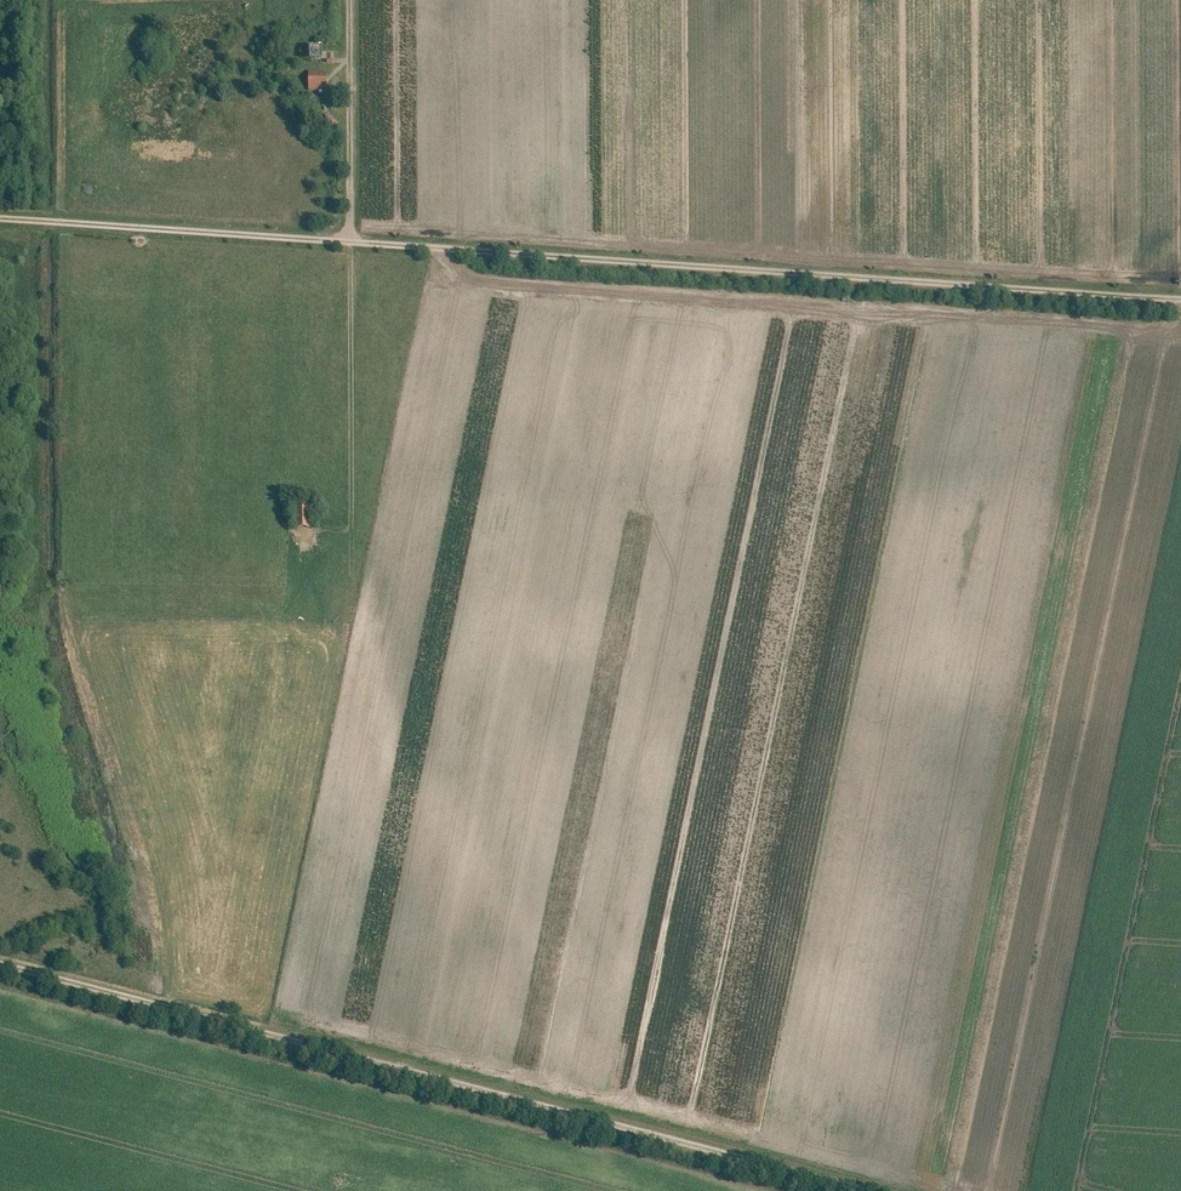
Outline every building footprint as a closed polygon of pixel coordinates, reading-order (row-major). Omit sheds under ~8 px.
[(315,46),(315,58),(328,58),(328,46),(315,46)] [(309,70),(310,89),(322,88),(322,93),(329,93),(327,69),(309,70)] [(312,527),(311,504),(292,504),(292,528),(312,527)]
